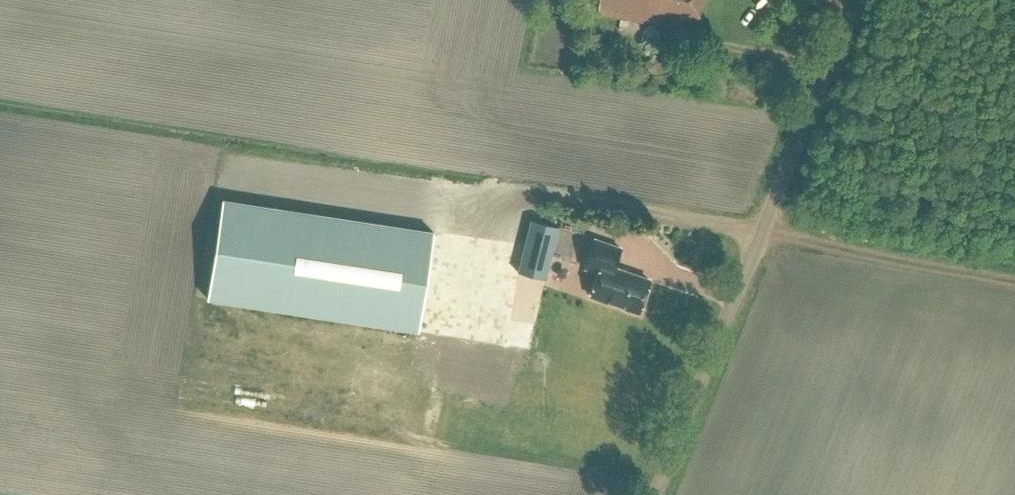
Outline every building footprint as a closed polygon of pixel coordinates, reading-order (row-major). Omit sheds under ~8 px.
[(698,30),(704,0),(601,0),(599,12),(698,30)] [(658,53),(645,62),(652,72),(665,64),(658,53)] [(207,298),(418,331),(433,232),(223,199),(207,298)] [(515,272),(542,279),(555,226),(528,220),(515,272)] [(587,297),(635,313),(646,281),(610,269),(616,249),(590,240),(581,269),(595,274),(587,297)]
